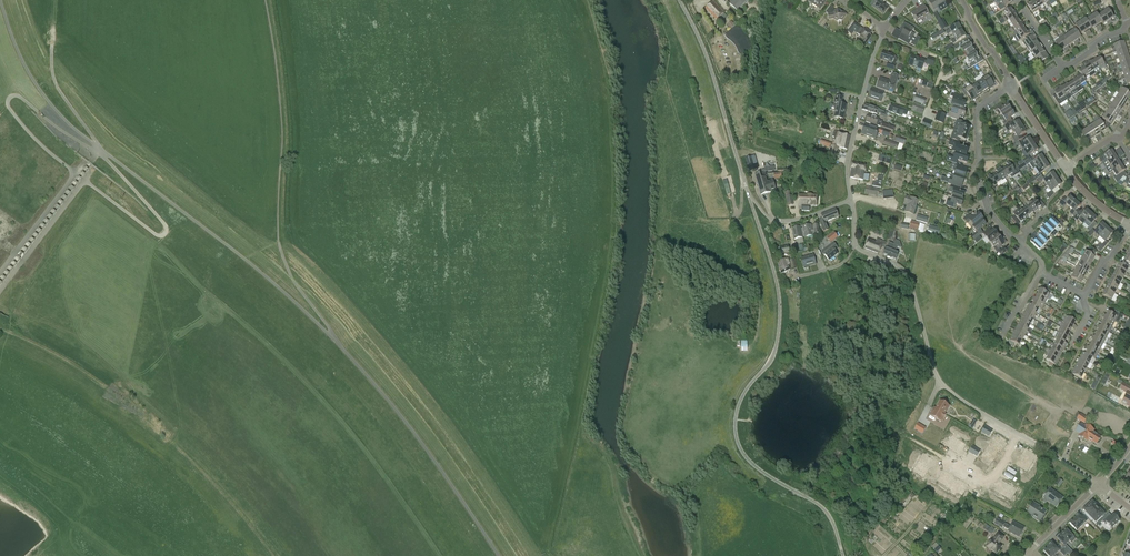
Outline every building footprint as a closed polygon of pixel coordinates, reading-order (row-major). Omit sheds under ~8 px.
[(750,0),(731,0),(728,3),(739,13),(750,0)] [(811,2),(820,9),(826,0),(808,0),(811,2)] [(888,7),(881,2),(882,1),(881,0),(876,0),(875,1),(877,3),(874,8),(883,14),(888,7)] [(946,3),(944,0),(933,0),(929,2),(934,10),(946,3)] [(1039,10),(1041,8),(1040,7),(1043,5),(1040,0),(1036,0),(1033,2),(1039,10)] [(717,20),(724,13),(713,1),(705,8),(717,20)] [(1033,14),(1036,12),(1039,10),(1033,2),(1030,4),(1029,2),(1027,4),(1033,14)] [(840,10),(836,11),(834,9),(833,6),(832,5),(826,12),(828,14),(828,15),(829,20),(834,19),(838,22),(842,21),(847,15),(840,10)] [(917,22),(929,15),(924,5),(919,8),(919,9),(912,13),(915,17),(914,18),(917,22)] [(1004,13),(1006,16),(1002,19),(1003,21),(1016,12),(1014,10),(1013,11),(1011,8),(1004,13)] [(1103,13),(1111,23),(1113,22),(1111,20),(1114,17),(1109,9),(1103,13)] [(1016,12),(1003,21),(1005,23),(1009,20),(1011,23),(1018,19),(1016,16),(1018,15),(1016,12)] [(933,15),(938,22),(939,24),(942,22),(936,13),(933,15)] [(1091,16),(1101,30),(1103,28),(1099,24),(1102,22),(1104,24),(1096,13),(1091,16)] [(1096,13),(1104,24),(1107,22),(1108,25),(1111,23),(1103,13),(1099,16),(1097,13),(1096,13)] [(1086,18),(1092,29),(1095,27),(1098,31),(1101,30),(1091,16),(1087,20),(1086,18)] [(1081,22),(1090,35),(1092,34),(1089,29),(1091,27),(1092,29),(1086,18),(1081,22)] [(1011,23),(1013,27),(1009,30),(1011,31),(1023,23),(1021,20),(1020,21),(1018,19),(1011,23)] [(1090,35),(1081,22),(1075,25),(1081,34),(1084,32),(1087,37),(1090,35)] [(909,44),(910,41),(912,42),(911,44),(915,47),(921,38),(917,36),(915,39),(913,38),(914,34),(910,32),(913,28),(904,23),(899,31),(903,33),(899,39),(909,44)] [(1023,23),(1011,31),(1012,33),(1016,30),(1018,34),(1025,29),(1023,26),(1025,25),(1023,23)] [(954,35),(962,30),(958,24),(946,32),(947,35),(952,32),(954,35)] [(750,41),(744,32),(738,25),(724,35),(727,39),(730,41),(731,42),(733,43),(734,45),(735,46),(736,48),(737,50),(738,51),(738,53),(742,57),(755,47),(750,41)] [(865,45),(869,40),(873,44),(875,41),(872,39),(873,37),(870,34),(871,33),(866,29),(864,28),(863,29),(858,25),(854,31),(860,35),(858,37),(863,40),(861,43),(865,45)] [(744,32),(750,41),(756,37),(749,28),(744,32)] [(1031,29),(1027,32),(1025,29),(1018,34),(1016,36),(1019,41),(1033,32),(1031,29)] [(1070,33),(1077,43),(1080,42),(1078,39),(1081,38),(1075,29),(1070,33)] [(962,30),(954,35),(955,39),(951,41),(953,44),(966,36),(962,30)] [(1077,43),(1070,33),(1065,36),(1071,44),(1074,43),(1075,45),(1077,43)] [(1025,38),(1026,40),(1023,42),(1027,48),(1038,40),(1036,38),(1037,37),(1035,34),(1032,36),(1031,34),(1025,38)] [(1071,44),(1065,36),(1064,34),(1059,37),(1068,50),(1070,49),(1068,46),(1071,44)] [(956,51),(960,48),(963,53),(972,47),(971,45),(974,43),(970,37),(964,41),(953,48),(955,50),(956,51)] [(1065,51),(1068,50),(1059,37),(1060,39),(1055,43),(1061,51),(1064,49),(1065,51)] [(1038,40),(1027,48),(1031,53),(1042,46),(1038,40)] [(1114,44),(1116,50),(1112,51),(1113,52),(1127,48),(1124,41),(1114,44)] [(1042,46),(1031,53),(1034,59),(1045,52),(1042,46)] [(966,59),(976,53),(975,52),(978,51),(976,47),(973,48),(972,47),(963,53),(964,53),(967,58),(966,59)] [(1117,52),(1118,56),(1114,58),(1115,59),(1129,54),(1127,48),(1113,52),(1113,54),(1117,52)] [(880,59),(889,62),(889,63),(888,63),(886,68),(894,71),(896,65),(895,65),(896,63),(897,60),(897,59),(897,58),(896,57),(896,56),(895,56),(894,55),(883,51),(880,59)] [(1045,52),(1034,59),(1040,67),(1047,62),(1046,60),(1049,57),(1045,52)] [(976,53),(966,59),(971,67),(984,60),(980,54),(977,56),(976,53)] [(1120,63),(1117,64),(1117,65),(1129,61),(1129,59),(1129,54),(1115,59),(1115,60),(1119,59),(1120,63)] [(922,67),(923,63),(933,66),(935,60),(928,57),(927,61),(912,56),(909,65),(917,68),(918,66),(922,67)] [(1097,59),(1094,60),(1100,68),(1105,65),(1106,67),(1108,65),(1105,61),(1103,62),(1101,58),(1097,60),(1097,59)] [(1088,62),(1096,74),(1101,71),(1099,68),(1100,68),(1094,60),(1092,62),(1091,61),(1088,62)] [(1122,70),(1119,71),(1119,72),(1129,69),(1129,61),(1117,65),(1117,67),(1121,66),(1122,70)] [(1083,65),(1091,77),(1096,74),(1088,62),(1086,64),(1086,63),(1083,65)] [(1084,79),(1089,75),(1090,78),(1091,77),(1083,65),(1082,65),(1084,67),(1081,69),(1082,70),(1079,72),(1084,79)] [(1124,77),(1121,78),(1121,79),(1129,76),(1129,69),(1119,72),(1120,74),(1123,73),(1124,77)] [(1076,78),(1081,85),(1086,82),(1084,79),(1079,72),(1080,74),(1078,75),(1079,76),(1076,78)] [(893,92),(898,75),(892,73),(890,81),(880,78),(877,87),(893,92)] [(982,79),(990,90),(995,86),(992,81),(994,79),(991,73),(988,75),(982,79)] [(1126,83),(1123,84),(1124,87),(1128,86),(1127,84),(1129,84),(1129,76),(1121,79),(1121,80),(1122,80),(1125,79),(1126,83)] [(1072,83),(1078,93),(1083,90),(1081,85),(1076,78),(1074,80),(1074,81),(1072,83)] [(977,82),(984,93),(990,90),(982,79),(977,82)] [(971,86),(978,97),(984,93),(977,82),(971,86)] [(1071,94),(1073,97),(1078,93),(1072,83),(1069,85),(1068,84),(1065,85),(1070,93),(1071,94)] [(965,90),(965,88),(961,90),(965,96),(968,94),(973,101),(978,97),(971,86),(970,84),(969,84),(967,84),(967,85),(967,86),(968,88),(965,90)] [(1071,94),(1070,93),(1065,85),(1062,87),(1062,86),(1059,87),(1068,100),(1073,97),(1071,94)] [(1059,105),(1062,103),(1068,100),(1059,87),(1057,89),(1058,90),(1055,92),(1056,94),(1053,96),(1059,105)] [(1128,99),(1129,97),(1129,93),(1122,88),(1119,93),(1128,99)] [(881,101),(884,93),(872,89),(869,97),(881,101)] [(1128,99),(1119,93),(1116,98),(1125,104),(1128,99)] [(951,106),(953,107),(953,106),(964,110),(964,109),(966,102),(961,100),(962,97),(952,94),(951,98),(953,98),(951,106)] [(923,105),(925,99),(914,95),(912,101),(923,105)] [(844,119),(847,105),(842,104),(843,97),(836,96),(834,103),(837,103),(834,117),(844,119)] [(1125,104),(1116,98),(1112,104),(1122,110),(1125,104)] [(887,115),(888,112),(877,108),(865,104),(863,109),(877,114),(878,112),(887,115)] [(906,115),(908,110),(891,104),(889,111),(899,115),(900,113),(906,115)] [(1000,117),(1013,109),(1010,104),(1008,105),(1008,104),(1002,108),(1000,105),(994,109),(996,112),(997,112),(999,115),(1001,113),(1003,115),(1000,117)] [(1122,110),(1112,104),(1109,109),(1118,115),(1122,110)] [(922,115),(925,108),(918,105),(915,112),(922,115)] [(966,110),(964,109),(964,110),(953,106),(953,107),(951,113),(950,113),(948,116),(957,119),(958,120),(959,116),(964,117),(966,110)] [(1017,113),(1013,109),(1000,117),(1004,122),(1003,123),(1005,126),(1004,127),(1013,121),(1011,118),(1015,115),(1015,114),(1017,113)] [(1118,115),(1109,109),(1106,114),(1115,120),(1118,115)] [(944,123),(946,115),(939,112),(935,120),(944,123)] [(895,127),(882,123),(883,121),(880,121),(880,120),(878,119),(879,118),(868,114),(866,121),(880,126),(894,131),(895,127)] [(1115,120),(1106,114),(1102,119),(1101,119),(1105,123),(1107,122),(1112,125),(1115,120)] [(1095,123),(1101,132),(1106,129),(1103,125),(1105,123),(1101,119),(1099,117),(1098,118),(1099,120),(1095,123)] [(922,125),(931,128),(933,122),(924,119),(922,125)] [(957,119),(955,125),(954,129),(968,134),(970,127),(964,125),(965,122),(958,120),(957,119)] [(1013,121),(1004,127),(1008,132),(1013,129),(1015,132),(1023,126),(1019,121),(1013,125),(1012,122),(1013,121)] [(1101,132),(1095,123),(1090,126),(1096,136),(1101,132)] [(881,134),(884,129),(880,128),(879,129),(865,124),(863,129),(878,134),(878,133),(881,134)] [(1023,126),(1015,132),(1016,135),(1012,138),(1016,143),(1013,145),(1019,141),(1023,138),(1021,136),(1026,132),(1023,126)] [(1096,136),(1090,126),(1085,130),(1091,139),(1096,136)] [(878,134),(863,129),(862,134),(876,139),(878,134)] [(954,129),(951,138),(958,141),(959,137),(966,140),(966,139),(968,139),(969,136),(968,135),(968,134),(954,129)] [(1091,139),(1085,130),(1080,133),(1086,142),(1091,139)] [(838,147),(842,133),(834,131),(832,137),(834,137),(830,154),(838,156),(839,152),(837,151),(838,147)] [(838,147),(847,149),(850,135),(842,133),(838,147)] [(1019,141),(1013,145),(1015,148),(1020,144),(1024,150),(1034,143),(1030,137),(1021,144),(1019,141)] [(832,143),(821,140),(817,139),(816,143),(820,144),(830,148),(830,145),(831,146),(832,143)] [(953,151),(969,156),(966,155),(969,148),(959,145),(960,142),(951,139),(949,144),(955,146),(953,151)] [(897,149),(898,145),(885,140),(883,144),(897,149)] [(1034,143),(1024,150),(1028,156),(1023,159),(1024,162),(1030,158),(1029,156),(1038,149),(1034,143)] [(969,156),(953,151),(956,152),(955,157),(949,155),(947,160),(957,163),(958,160),(967,163),(969,156)] [(1102,164),(1117,154),(1116,152),(1114,154),(1112,151),(1099,159),(1102,164)] [(747,165),(754,164),(757,163),(757,160),(755,154),(751,155),(751,156),(745,158),(747,165)] [(1118,156),(1117,154),(1102,164),(1100,166),(1103,171),(1106,169),(1119,161),(1116,157),(1118,156)] [(889,164),(891,158),(880,155),(878,160),(889,164)] [(1030,158),(1024,162),(1027,166),(1032,162),(1036,167),(1046,161),(1041,155),(1032,161),(1030,158)] [(1113,171),(1124,164),(1128,162),(1126,160),(1122,162),(1123,163),(1121,164),(1119,161),(1106,169),(1109,174),(1113,171)] [(1005,167),(1010,175),(1018,170),(1017,167),(1014,163),(1011,165),(1009,161),(1006,163),(1008,165),(1005,167)] [(1046,161),(1036,167),(1040,173),(1034,177),(1033,178),(1034,181),(1042,176),(1040,173),(1050,167),(1046,161)] [(850,178),(863,179),(869,180),(869,175),(864,174),(864,170),(865,170),(866,165),(852,163),(851,168),(852,168),(850,178)] [(954,175),(965,178),(967,172),(962,170),(964,166),(956,164),(955,168),(954,170),(955,172),(954,175)] [(1125,166),(1124,164),(1113,171),(1116,176),(1114,178),(1118,184),(1120,181),(1126,173),(1125,171),(1123,167),(1125,166)] [(1010,175),(1005,167),(1002,169),(1000,167),(998,168),(1005,179),(1010,175)] [(994,174),(1002,185),(1007,182),(1005,179),(998,168),(996,170),(997,172),(994,174)] [(1128,185),(1126,188),(1129,189),(1129,172),(1129,171),(1128,174),(1126,173),(1120,181),(1123,183),(1124,181),(1129,182),(1128,185)] [(1053,172),(1044,179),(1042,176),(1034,181),(1036,180),(1034,181),(1036,184),(1038,183),(1044,180),(1048,185),(1057,178),(1053,172)] [(766,193),(766,192),(760,174),(760,173),(755,174),(761,194),(766,193)] [(766,192),(766,193),(771,192),(771,191),(776,189),(773,180),(768,181),(765,173),(760,174),(766,192)] [(951,174),(949,180),(948,184),(951,185),(959,187),(960,184),(962,185),(965,178),(954,175),(951,174)] [(1002,185),(994,174),(991,176),(990,174),(987,175),(994,186),(1000,182),(1002,186),(1002,185)] [(883,177),(879,176),(878,183),(873,182),(872,186),(881,188),(883,177)] [(1057,178),(1048,185),(1049,187),(1046,190),(1046,191),(1048,193),(1046,194),(1049,198),(1050,199),(1055,194),(1052,190),(1061,184),(1057,178)] [(952,196),(964,200),(962,199),(964,193),(958,191),(959,187),(951,185),(949,191),(953,192),(952,196)] [(872,187),(868,186),(866,186),(865,195),(868,195),(868,194),(878,196),(878,197),(881,197),(882,193),(878,193),(879,189),(881,189),(881,188),(872,187)] [(883,199),(894,198),(893,190),(882,191),(883,199)] [(794,205),(792,195),(791,195),(790,191),(785,192),(788,206),(794,205)] [(817,195),(811,195),(799,194),(798,206),(802,206),(802,210),(809,211),(810,205),(817,205),(817,195)] [(913,214),(918,200),(906,196),(904,203),(907,204),(905,211),(913,214)] [(964,200),(952,196),(953,197),(952,200),(948,198),(946,205),(953,208),(955,204),(961,206),(964,200)] [(1070,207),(1076,200),(1072,196),(1072,197),(1071,196),(1067,199),(1065,197),(1059,203),(1064,207),(1067,204),(1070,207)] [(1041,210),(1043,209),(1045,206),(1041,201),(1040,202),(1039,201),(1037,202),(1035,199),(1030,203),(1036,211),(1039,208),(1041,210)] [(1080,203),(1076,200),(1070,207),(1073,210),(1070,212),(1075,217),(1080,211),(1078,209),(1081,205),(1080,204),(1080,203)] [(1025,207),(1033,217),(1035,215),(1033,213),(1036,211),(1030,203),(1025,207)] [(1020,211),(1026,219),(1029,216),(1031,218),(1033,217),(1025,207),(1020,211)] [(821,214),(823,219),(819,220),(824,232),(830,230),(826,222),(839,217),(835,209),(821,214)] [(1023,221),(1026,219),(1020,211),(1018,209),(1013,213),(1015,215),(1012,218),(1016,224),(1020,221),(1023,225),(1025,223),(1023,221)] [(1080,211),(1075,217),(1074,218),(1077,221),(1078,220),(1083,224),(1092,214),(1087,209),(1084,212),(1081,210),(1080,211)] [(973,227),(983,219),(979,213),(973,218),(970,215),(968,215),(964,218),(967,223),(970,221),(974,226),(973,227)] [(1092,214),(1083,224),(1084,223),(1089,227),(1087,229),(1090,232),(1092,229),(1097,224),(1094,221),(1097,218),(1092,214)] [(927,224),(929,218),(918,215),(916,221),(927,224)] [(1058,232),(1061,230),(1060,229),(1062,227),(1065,225),(1059,219),(1057,222),(1052,218),(1048,223),(1058,232)] [(983,219),(973,227),(977,232),(972,237),(974,240),(982,233),(980,231),(987,225),(982,220),(984,219),(983,219)] [(918,231),(918,230),(920,224),(920,223),(911,221),(909,229),(918,231)] [(1042,225),(1053,236),(1057,231),(1058,233),(1058,232),(1048,223),(1045,226),(1043,224),(1042,225)] [(1095,232),(1100,237),(1108,228),(1103,223),(1095,231),(1092,229),(1090,232),(1088,234),(1090,237),(1095,232)] [(808,236),(808,237),(813,236),(813,234),(814,234),(815,235),(820,233),(819,230),(818,224),(814,225),(811,226),(811,224),(802,226),(805,237),(808,236)] [(939,233),(940,228),(930,225),(928,230),(939,233)] [(1039,232),(1046,239),(1051,234),(1052,236),(1053,236),(1042,225),(1040,227),(1042,229),(1039,232)] [(799,243),(804,242),(800,226),(792,228),(795,239),(798,238),(799,243)] [(990,242),(998,235),(996,233),(998,231),(996,228),(993,231),(991,228),(984,234),(986,236),(985,237),(990,242)] [(1103,244),(1101,246),(1099,244),(1096,248),(1101,252),(1109,243),(1106,241),(1113,232),(1108,228),(1100,237),(1097,240),(1103,244)] [(834,232),(827,237),(831,242),(837,237),(834,232)] [(1037,239),(1044,246),(1049,241),(1046,239),(1039,232),(1037,234),(1040,236),(1037,239)] [(998,235),(990,242),(994,247),(996,245),(999,249),(1007,242),(1002,236),(1000,238),(998,235)] [(887,242),(884,241),(877,238),(876,242),(868,239),(865,248),(879,254),(882,245),(885,246),(887,242)] [(1044,246),(1037,239),(1035,241),(1032,239),(1030,241),(1040,250),(1044,246)] [(829,247),(830,249),(826,252),(825,250),(822,252),(829,260),(838,253),(835,250),(838,248),(834,242),(829,247)] [(889,242),(887,248),(886,248),(883,254),(888,256),(887,257),(889,258),(892,250),(893,248),(894,244),(889,242)] [(895,252),(896,249),(898,246),(894,244),(893,248),(892,250),(889,258),(891,259),(892,258),(896,259),(899,253),(895,252)] [(790,253),(789,246),(779,248),(781,255),(790,253)] [(1089,247),(1087,252),(1086,251),(1083,256),(1092,262),(1095,256),(1094,256),(1096,252),(1089,247)] [(814,255),(801,259),(804,267),(804,269),(808,268),(808,266),(808,265),(811,264),(811,265),(816,264),(814,255)] [(1080,262),(1089,267),(1092,262),(1083,256),(1080,262)] [(790,270),(789,266),(790,266),(789,264),(790,264),(788,259),(786,260),(785,258),(777,261),(780,268),(779,269),(781,273),(790,270)] [(1077,267),(1087,272),(1089,267),(1080,262),(1077,267)] [(1117,266),(1127,271),(1129,266),(1123,262),(1122,264),(1119,263),(1117,266)] [(1114,272),(1124,277),(1127,271),(1117,266),(1114,272)] [(1074,272),(1084,277),(1087,272),(1077,267),(1074,272)] [(1084,277),(1074,272),(1071,278),(1081,283),(1084,277)] [(1111,278),(1121,283),(1124,277),(1114,272),(1111,278)] [(1108,283),(1118,288),(1121,283),(1111,278),(1108,283)] [(1105,289),(1115,294),(1118,288),(1108,283),(1105,289)] [(1046,288),(1045,291),(1039,288),(1038,290),(1040,291),(1038,294),(1047,300),(1052,291),(1046,288)] [(1115,294),(1105,289),(1102,295),(1112,300),(1115,294)] [(1033,299),(1044,305),(1047,300),(1038,294),(1036,298),(1034,297),(1033,299)] [(1030,304),(1042,310),(1044,305),(1033,299),(1032,300),(1034,301),(1032,305),(1030,303),(1030,304)] [(1042,310),(1030,304),(1027,309),(1036,314),(1039,309),(1042,310)] [(1024,314),(1033,319),(1036,314),(1027,309),(1024,314)] [(1113,310),(1111,313),(1108,311),(1107,314),(1120,321),(1122,318),(1118,316),(1120,313),(1113,310)] [(1021,319),(1031,324),(1033,319),(1024,314),(1021,319)] [(1104,319),(1114,324),(1115,322),(1119,324),(1120,321),(1107,314),(1106,315),(1104,314),(1103,318),(1105,319),(1104,319)] [(1063,322),(1075,328),(1076,326),(1074,325),(1076,321),(1066,316),(1063,322)] [(1030,331),(1031,330),(1029,328),(1031,324),(1021,319),(1018,325),(1030,331)] [(1050,327),(1052,321),(1044,319),(1042,324),(1050,327)] [(1101,325),(1111,330),(1114,324),(1104,319),(1101,325)] [(1075,328),(1063,322),(1061,327),(1070,332),(1072,328),(1074,330),(1075,328)] [(1030,333),(1030,331),(1018,325),(1015,330),(1025,335),(1027,331),(1030,333)] [(1098,330),(1108,335),(1111,330),(1101,325),(1101,326),(1099,325),(1097,328),(1099,329),(1098,330)] [(1070,332),(1061,327),(1058,332),(1070,338),(1070,337),(1068,335),(1070,332)] [(1013,335),(1022,340),(1025,335),(1015,330),(1013,335)] [(1095,336),(1105,341),(1108,335),(1098,330),(1095,336)] [(1070,338),(1058,332),(1055,337),(1067,344),(1065,342),(1066,339),(1069,340),(1070,338)] [(1013,347),(1015,343),(1019,346),(1022,340),(1013,335),(1010,340),(1010,341),(1008,344),(1013,347)] [(1092,341),(1102,346),(1105,341),(1095,336),(1093,335),(1091,339),(1093,340),(1092,341)] [(1067,344),(1055,337),(1058,339),(1055,344),(1064,349),(1067,344)] [(1087,346),(1099,352),(1102,346),(1092,341),(1089,347),(1088,346),(1087,346)] [(1064,349),(1055,344),(1052,349),(1062,354),(1064,349)] [(1086,352),(1096,358),(1099,352),(1087,346),(1086,349),(1088,350),(1086,352)] [(1062,354),(1052,349),(1049,355),(1059,360),(1062,354)] [(1081,357),(1090,362),(1093,357),(1095,359),(1096,358),(1086,352),(1086,354),(1083,352),(1081,357)] [(1059,360),(1049,355),(1046,360),(1056,365),(1059,360)] [(1078,362),(1087,367),(1090,362),(1081,357),(1078,362)] [(1075,368),(1084,373),(1087,367),(1078,362),(1075,368)] [(1084,373),(1075,368),(1072,373),(1081,378),(1084,373)] [(1106,373),(1100,383),(1104,385),(1110,376),(1106,373)] [(1127,385),(1123,383),(1120,388),(1128,392),(1122,401),(1129,405),(1129,387),(1127,385)] [(936,408),(945,414),(950,406),(940,400),(936,408)] [(946,414),(945,414),(936,408),(934,407),(930,415),(942,422),(946,414)] [(1081,413),(1077,419),(1081,421),(1084,424),(1088,418),(1081,413)] [(1097,444),(1101,438),(1093,432),(1094,430),(1086,425),(1079,436),(1087,441),(1088,440),(1092,443),(1093,442),(1097,444)] [(996,436),(988,447),(997,454),(1005,443),(996,436)] [(952,437),(947,446),(960,453),(965,444),(952,437)] [(988,447),(980,457),(989,464),(997,454),(988,447)] [(1026,450),(1019,462),(1027,467),(1035,455),(1026,450)] [(922,455),(915,468),(923,473),(931,461),(922,455)] [(944,472),(938,481),(950,488),(955,479),(944,472)] [(955,479),(950,488),(961,495),(967,486),(955,479)] [(1063,482),(1059,479),(1055,485),(1059,488),(1063,482)] [(1001,481),(996,490),(1008,497),(1013,489),(1001,481)] [(1043,498),(1045,499),(1042,502),(1045,505),(1048,501),(1056,508),(1064,498),(1050,488),(1043,498)] [(1026,513),(1033,518),(1040,522),(1047,511),(1034,502),(1026,513)] [(1092,502),(1083,510),(1096,523),(1104,515),(1092,502)] [(1077,531),(1086,522),(1079,514),(1076,517),(1070,523),(1077,531)] [(1106,515),(1096,525),(1097,526),(1107,516),(1106,515)] [(1108,515),(1102,522),(1104,524),(1105,524),(1111,530),(1119,522),(1113,516),(1110,518),(1108,515)] [(1013,521),(1010,526),(1005,523),(1005,524),(998,520),(999,519),(997,518),(994,524),(1002,529),(1003,527),(1008,530),(1008,531),(1019,538),(1025,528),(1013,521)] [(1066,530),(1061,535),(1057,538),(1065,545),(1070,541),(1071,542),(1075,538),(1073,537),(1066,530)] [(1000,544),(1005,537),(998,532),(993,539),(992,538),(986,547),(996,554),(1002,546),(1000,544)] [(1044,552),(1048,555),(1056,555),(1055,555),(1059,550),(1052,543),(1049,546),(1044,552)]
